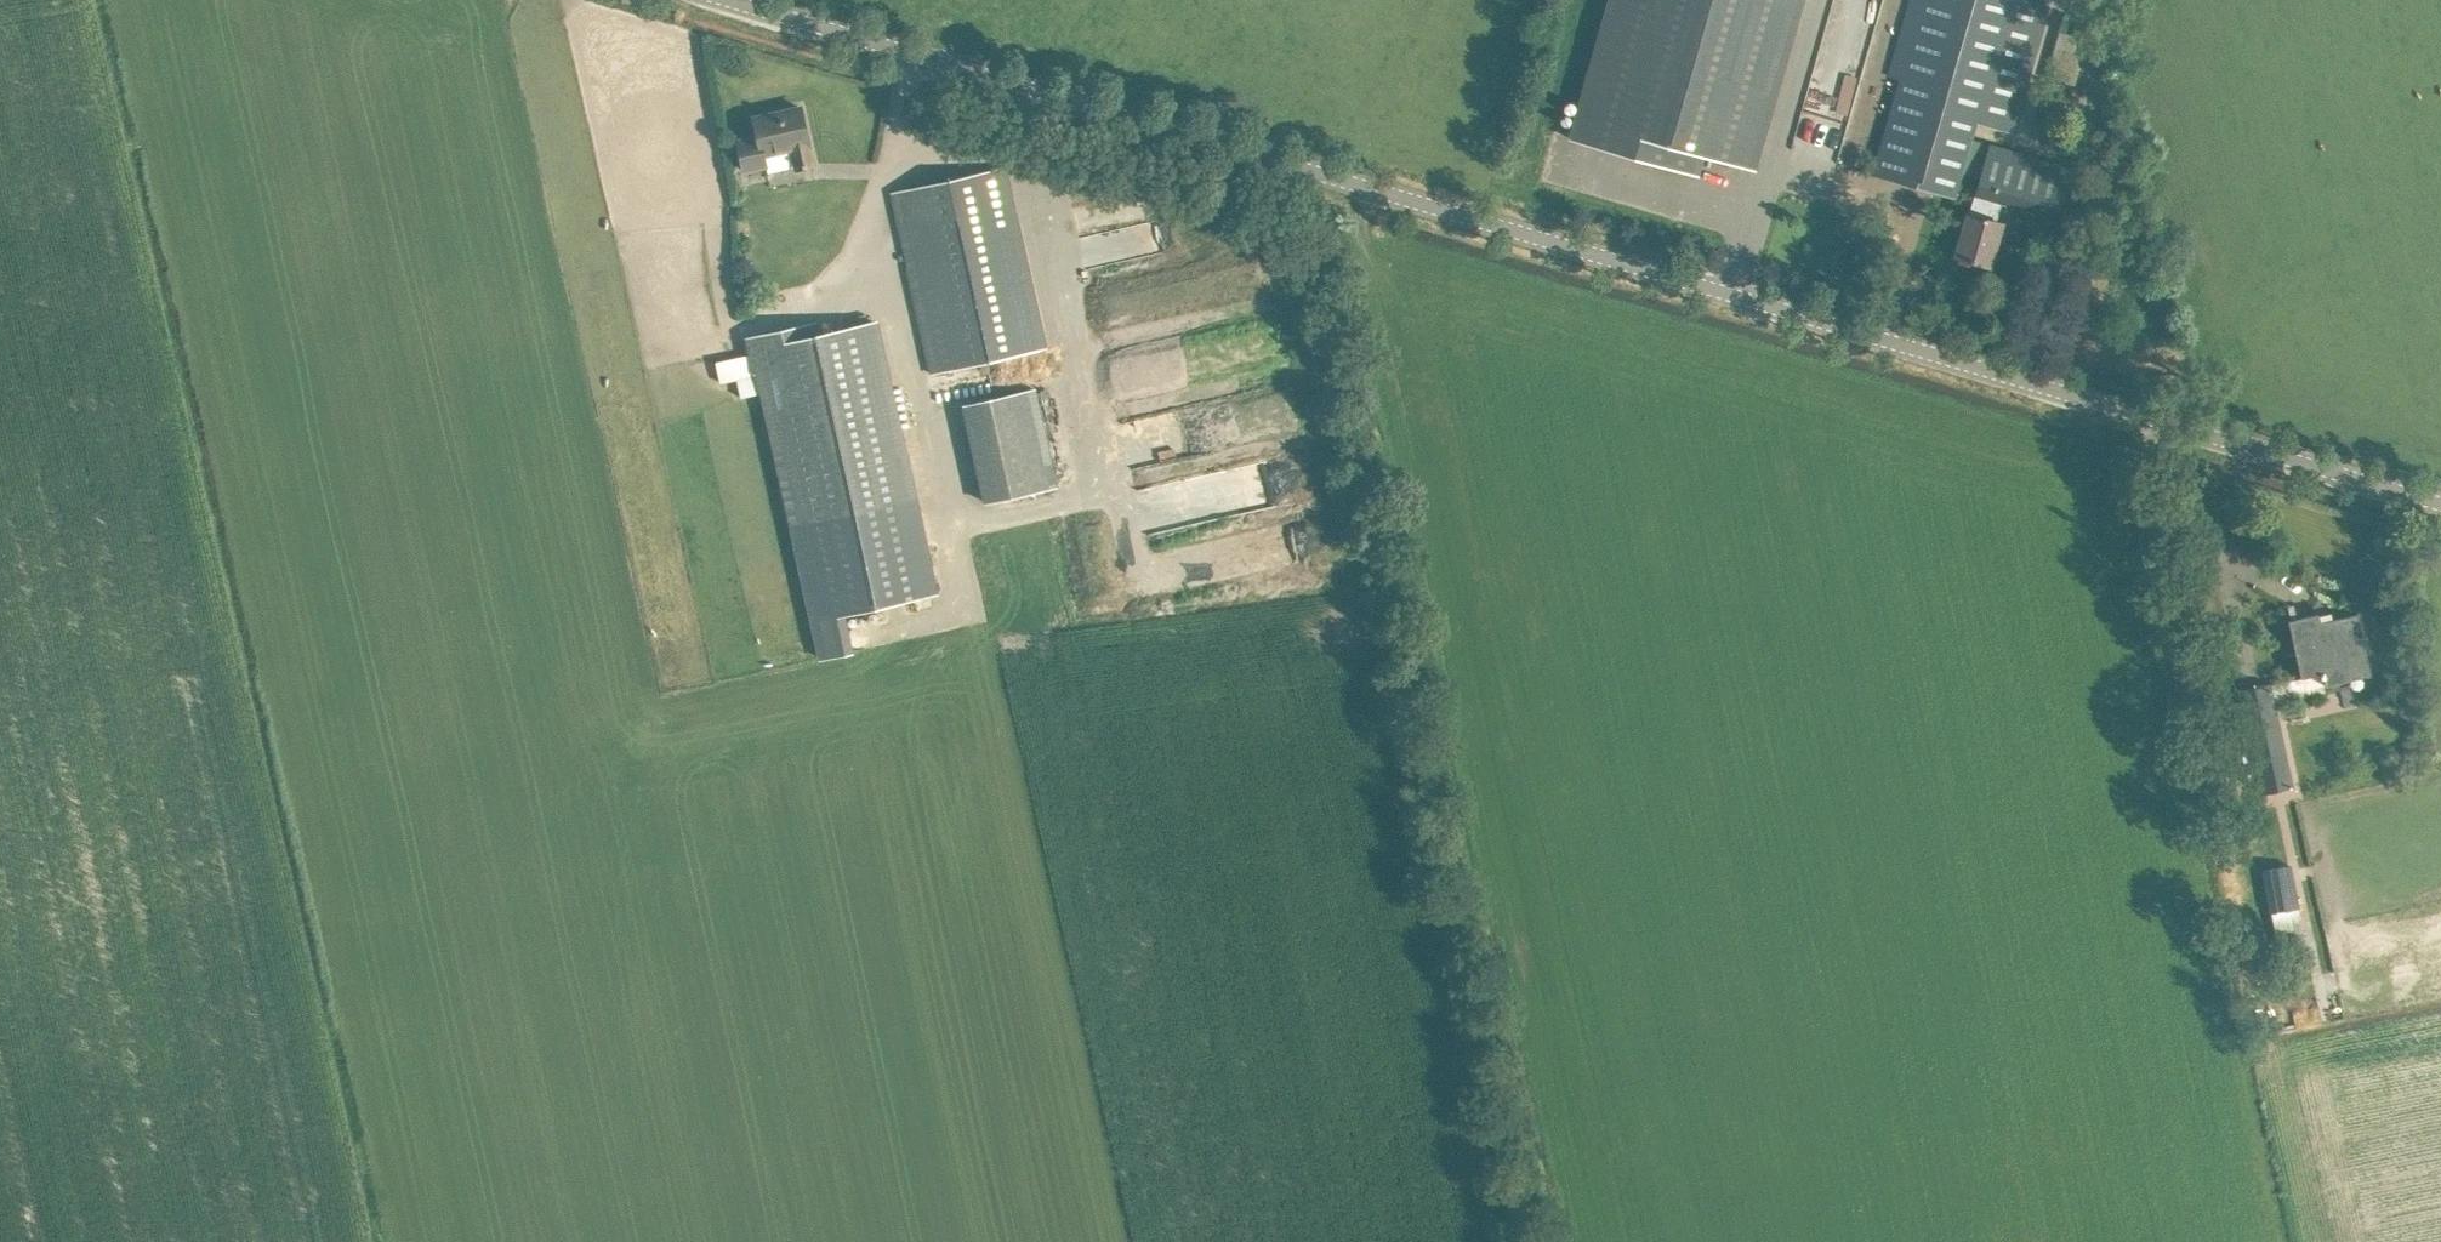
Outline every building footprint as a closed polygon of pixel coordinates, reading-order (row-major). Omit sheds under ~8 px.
[(1798,0),(1613,0),(1574,139),(1693,173),(1699,153),(1750,168),(1798,0)] [(2049,7),(2025,0),(1908,0),(1892,53),(1906,56),(1872,172),(1953,196),(1961,171),(1979,176),(1956,256),(1988,265),(2001,222),(1990,218),(1995,201),(2057,219),(2071,168),(1970,139),(1974,126),(2011,137),(2049,7)] [(810,143),(801,107),(754,117),(758,136),(738,141),(744,170),(766,165),(764,154),(792,147),(797,168),(813,164),(809,144),(810,143)] [(1046,347),(1005,167),(892,193),(932,373),(1046,347)] [(936,592),(875,321),(820,334),(817,322),(746,338),(754,374),(758,372),(813,619),(936,592)] [(1035,388),(964,404),(986,502),(1057,486),(1035,388)] [(2372,682),(2362,637),(2357,613),(2320,621),(2318,613),(2288,620),(2300,676),(2319,672),(2321,677),(2323,677),(2326,692),(2372,682)] [(2293,787),(2269,682),(2237,689),(2261,794),(2293,787)] [(2290,864),(2263,869),(2270,911),(2298,907),(2290,864)]
